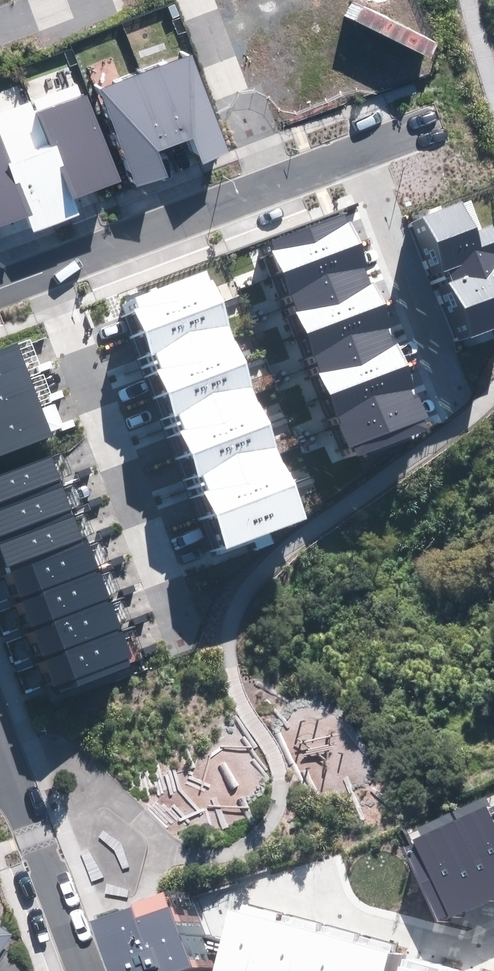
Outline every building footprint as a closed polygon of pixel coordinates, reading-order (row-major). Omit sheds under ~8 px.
[(436,42),(364,7),(356,22),(429,57),(436,42)] [(137,189),(169,177),(159,152),(193,140),(202,164),(230,154),(193,55),(100,89),(137,189)] [(28,216),(34,232),(80,215),(74,199),(119,182),(80,82),(0,113),(0,226),(28,216)] [(408,224),(432,286),(493,263),(493,258),(482,225),(458,234),(449,209),(408,224)] [(348,218),(269,247),(280,276),(359,248),(348,218)] [(359,248),(280,276),(291,306),(370,278),(359,248)] [(432,286),(455,349),(493,334),(493,319),(491,310),(493,309),(493,263),(432,286)] [(370,278),(291,306),(301,336),(380,308),(370,278)] [(202,280),(121,309),(133,340),(214,311),(202,280)] [(380,308),(301,336),(312,366),(391,337),(380,308)] [(214,311),(133,340),(144,372),(225,343),(214,311)] [(391,337),(312,366),(323,395),(402,367),(391,337)] [(225,343),(144,372),(156,403),(237,374),(225,343)] [(0,348),(0,382),(14,377),(3,346),(0,348)] [(402,367),(323,395),(334,425),(413,397),(402,367)] [(237,374),(156,403),(167,434),(248,405),(237,374)] [(0,382),(0,417),(26,407),(14,377),(0,382)] [(413,397),(334,425),(344,455),(423,427),(413,397)] [(248,405),(167,434),(178,466),(259,437),(248,405)] [(0,417),(0,451),(38,437),(26,407),(0,417)] [(259,437),(178,466),(190,497),(271,468),(259,437)] [(0,471),(0,505),(55,484),(43,455),(0,471)] [(271,468),(190,497),(201,529),(282,499),(271,468)] [(0,505),(0,539),(66,514),(55,484),(0,505)] [(282,499),(201,529),(213,560),(294,531),(282,499)] [(0,539),(0,572),(77,544),(66,514),(0,539)] [(0,572),(0,577),(10,603),(88,573),(77,544),(0,572)] [(88,573),(10,603),(21,632),(100,603),(88,573)] [(100,603),(21,632),(32,662),(111,632),(100,603)] [(111,632),(32,662),(43,691),(122,662),(111,632)] [(466,827),(493,887),(493,814),(466,827)] [(466,827),(418,849),(448,916),(493,895),(493,887),(466,827)] [(175,970),(188,970),(191,970),(208,964),(181,887),(147,899),(149,904),(106,918),(124,970),(150,970),(172,963),(175,970)] [(390,955),(229,912),(213,970),(386,970),(390,955)] [(11,934),(0,927),(0,952),(11,934)] [(401,959),(398,970),(446,970),(401,959)]
